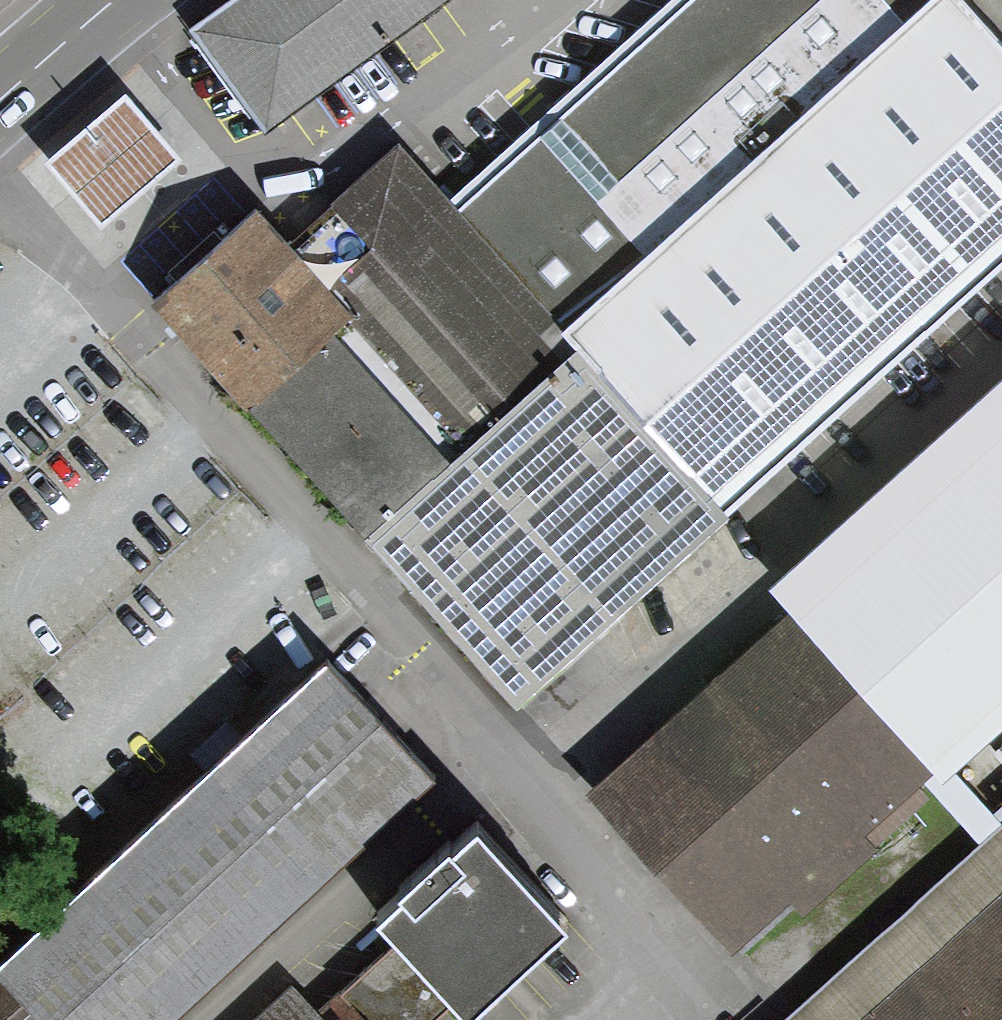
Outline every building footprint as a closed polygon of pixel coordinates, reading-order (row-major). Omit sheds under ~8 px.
[(258,129),(441,0),(201,0),(178,16),(258,129)] [(932,0),(692,0),(457,213),(563,335),(932,0)] [(725,513),(1001,256),(1001,53),(957,0),(932,0),(563,335),(576,349),(725,513)] [(49,144),(102,203),(178,136),(125,77),(49,144)] [(457,213),(401,147),(286,248),(350,320),(467,449),(576,349),(563,335),(457,213)] [(255,213),(150,305),(245,410),(350,320),(286,248),(255,213)] [(467,449),(350,320),(245,410),(369,541),(467,449)] [(369,541),(516,708),(729,520),(725,513),(576,349),(522,399),(467,449),(369,541)] [(1001,729),(1001,378),(768,585),(795,615),(935,769),(946,780),(1001,729)] [(588,794),(738,957),(935,769),(795,615),(588,794)] [(34,1019),(151,1019),(414,780),(308,665),(0,947),(0,983),(34,1019)] [(772,1019),(1001,1019),(1001,813),(772,1019)] [(462,1011),(554,922),(452,818),(360,907),(462,1011)] [(378,936),(277,1019),(448,1019),(378,936)]
